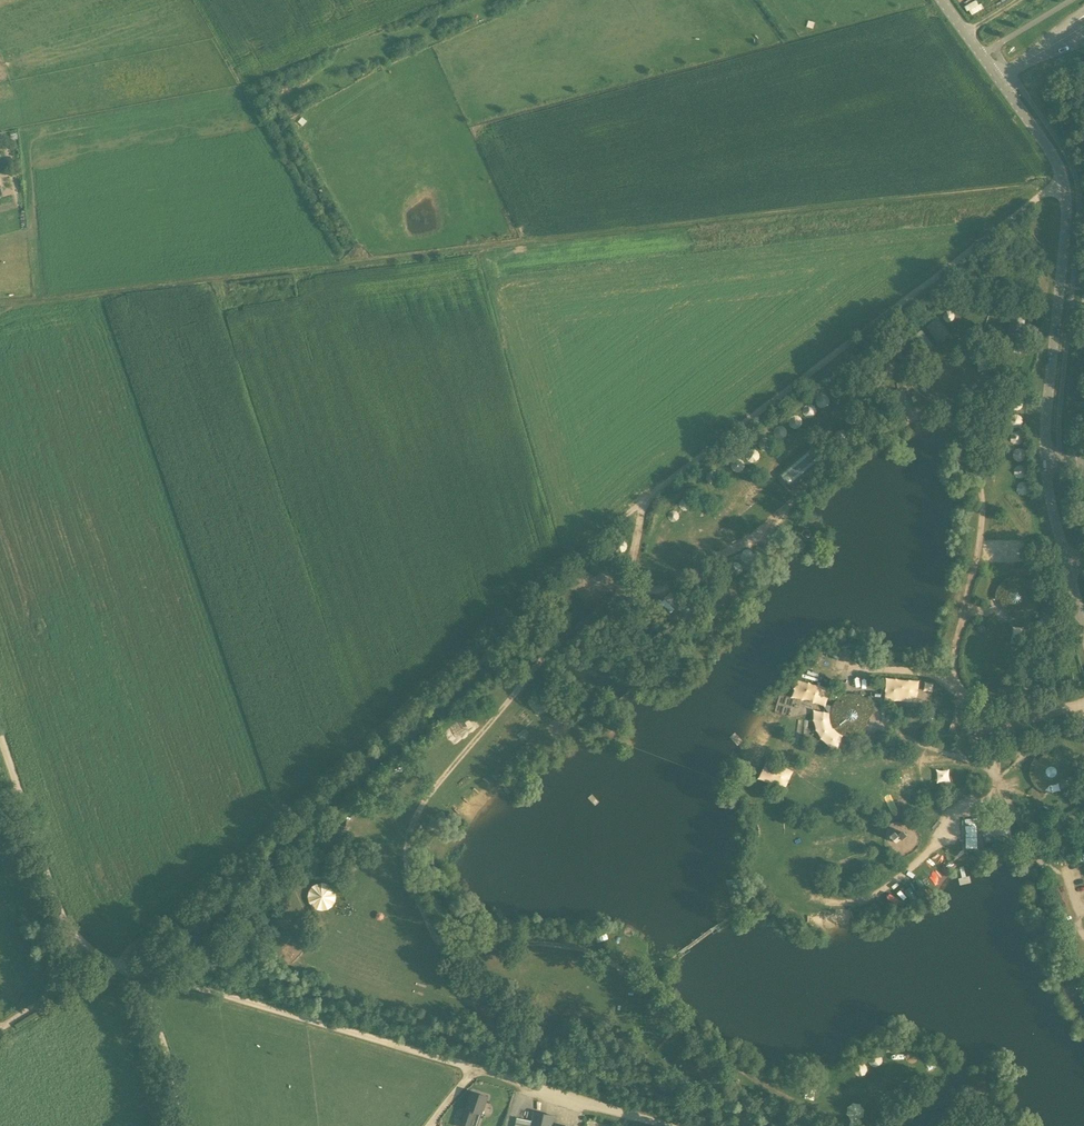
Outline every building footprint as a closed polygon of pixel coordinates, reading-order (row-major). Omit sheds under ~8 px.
[(1011,310),(1009,331),(1021,332),(1024,311),(1024,308),(1012,307),(1011,310)] [(893,392),(897,411),(907,408),(902,390),(893,392)] [(788,487),(817,468),(807,453),(778,472),(788,487)] [(1026,612),(1028,610),(1029,609),(1030,607),(1030,606),(1031,604),(1031,603),(1031,602),(1031,600),(1031,599),(1031,597),(1028,597),(1027,596),(1027,594),(1026,594),(1026,593),(1025,592),(1024,590),(1023,589),(1022,588),(1020,588),(1018,587),(1020,584),(1018,583),(1016,583),(1014,582),(1012,582),(1010,583),(1008,583),(1006,584),(1004,585),(1002,586),(1001,588),(999,589),(998,591),(997,592),(997,594),(996,596),(996,598),(996,599),(1004,600),(1004,602),(1006,606),(1010,609),(1012,609),(1012,618),(1013,618),(1015,618),(1016,618),(1018,617),(1020,616),(1022,615),(1025,614),(1026,612)] [(853,687),(865,687),(864,672),(853,672),(853,687)] [(885,678),(885,695),(920,695),(920,678),(885,678)] [(795,679),(790,697),(823,706),(828,688),(795,679)] [(778,703),(787,704),(788,695),(779,694),(778,703)] [(868,717),(873,712),(871,707),(868,702),(864,698),(859,695),(854,694),(849,694),(844,695),(838,698),(834,702),(832,707),(830,713),(831,720),(834,726),(838,731),(843,734),(849,736),(854,736),(860,734),(864,732),(865,725),(868,717)] [(1061,776),(1071,780),(1071,777),(1072,775),(1072,773),(1072,771),(1072,768),(1071,766),(1070,764),(1070,762),(1068,760),(1067,758),(1066,756),(1064,755),(1062,753),(1060,752),(1058,752),(1057,751),(1055,751),(1053,751),(1053,754),(1051,754),(1048,754),(1047,755),(1045,755),(1044,756),(1043,756),(1042,757),(1041,758),(1040,758),(1039,759),(1038,760),(1038,761),(1034,759),(1034,760),(1033,762),(1032,763),(1031,765),(1031,767),(1030,768),(1030,770),(1030,772),(1030,774),(1030,776),(1031,777),(1031,779),(1032,781),(1033,782),(1034,783),(1034,785),(1035,786),(1037,787),(1038,788),(1039,789),(1041,790),(1042,791),(1044,791),(1048,782),(1050,783),(1055,782),(1060,779),(1061,776)] [(764,776),(781,783),(786,772),(768,765),(764,776)] [(947,770),(933,769),(933,783),(946,784),(947,770)] [(964,818),(965,847),(976,847),(975,818),(964,818)] [(1008,821),(981,823),(981,836),(1009,835),(1008,821)] [(892,835),(891,832),(886,835),(891,844),(902,838),(899,831),(892,835)] [(329,909),(343,896),(319,872),(306,885),(329,909)] [(469,1101),(460,1125),(477,1125),(481,1113),(487,1097),(473,1092),(470,1102),(469,1101)] [(553,1123),(554,1115),(533,1111),(531,1120),(516,1118),(515,1125),(566,1125),(553,1123)]
